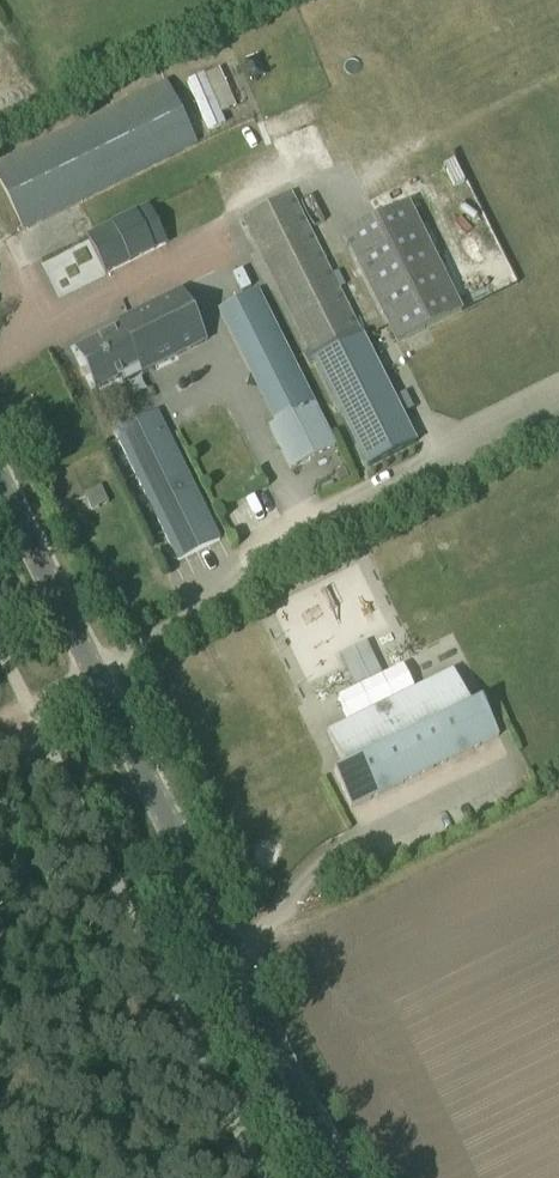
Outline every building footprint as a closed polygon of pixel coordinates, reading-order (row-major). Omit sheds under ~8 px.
[(208,129),(224,122),(218,108),(231,102),(217,68),(187,80),(208,129)] [(24,230),(196,145),(166,83),(0,165),(0,182),(24,230)] [(291,194),(243,218),(313,359),(362,335),(291,194)] [(462,311),(409,203),(341,237),(394,344),(462,311)] [(102,274),(165,245),(146,205),(84,233),(102,274)] [(58,296),(94,281),(86,262),(93,258),(85,241),(42,259),(58,296)] [(308,396),(256,292),(219,311),(250,373),(261,368),(281,409),(308,396)] [(124,382),(202,343),(177,293),(152,305),(155,311),(79,348),(98,388),(121,377),(124,382)] [(362,339),(314,363),(366,469),(368,468),(415,444),(362,339)] [(334,447),(313,404),(269,426),(290,469),(334,447)] [(115,432),(178,560),(219,540),(157,412),(115,432)] [(344,468),(335,473),(339,482),(349,477),(344,468)] [(91,491),(84,495),(91,511),(99,508),(91,491)] [(334,773),(351,809),(499,737),(481,701),(470,706),(453,671),(327,732),(344,768),(334,773)]
